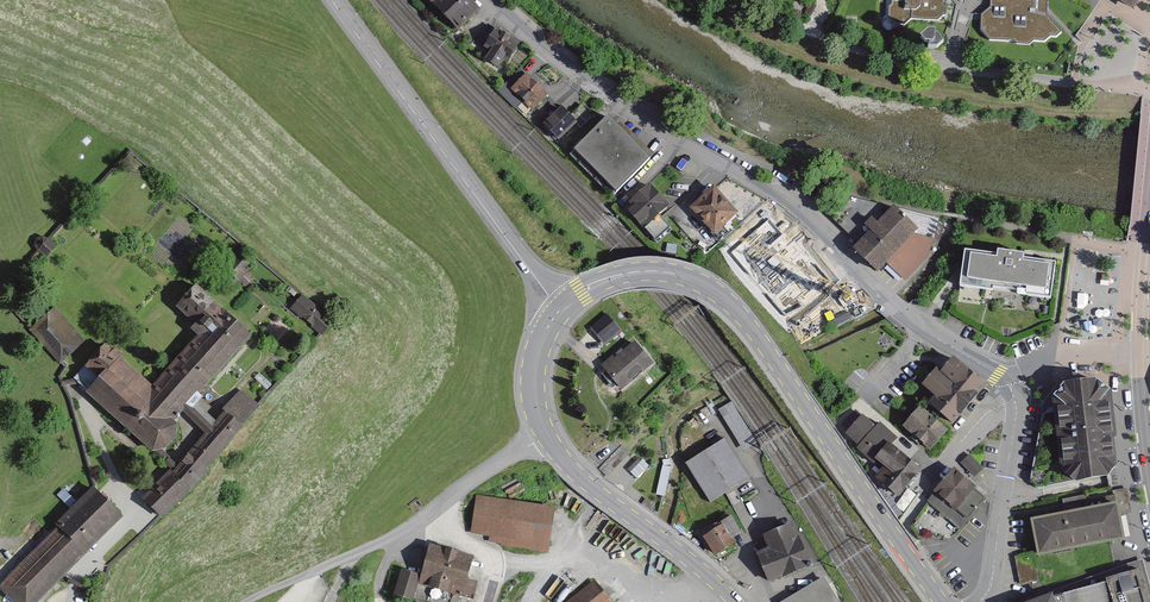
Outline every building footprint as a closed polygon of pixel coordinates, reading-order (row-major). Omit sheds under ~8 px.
[(468,0),(430,0),(458,29),(478,10),(468,0)] [(891,13),(901,23),(906,26),(913,21),(930,24),(933,20),(941,20),(947,15),(948,7),(942,2),(943,0),(892,0),(891,13)] [(997,0),(997,9),(987,18),(987,30),(997,42),(1018,44),(1029,49),(1032,59),(1045,68),(1051,59),(1059,57),(1074,41),(1066,29),(1052,17),(1053,0),(1001,0),(997,0)] [(1134,9),(1140,0),(1121,0),(1134,9)] [(531,43),(489,20),(476,45),(490,53),(486,62),(506,73),(512,63),(518,66),(531,43)] [(928,33),(921,40),(926,45),(930,45),(930,50),(937,50),(944,44),(937,37),(935,37),(935,33),(928,33)] [(557,98),(525,69),(510,85),(528,102),(524,105),(538,118),(557,98)] [(577,116),(568,107),(548,128),(567,145),(594,117),(584,108),(577,116)] [(658,164),(616,119),(576,156),(618,201),(658,164)] [(673,205),(652,181),(622,208),(654,243),(670,228),(660,216),(673,205)] [(738,212),(714,186),(689,208),(713,234),(738,212)] [(847,196),(828,216),(858,243),(852,249),(879,273),(887,264),(905,281),(928,256),(939,218),(847,196)] [(777,233),(760,212),(745,225),(778,265),(793,255),(804,245),(798,239),(786,225),(777,233)] [(810,228),(798,239),(804,245),(793,255),(799,262),(793,266),(798,272),(789,280),(806,299),(819,287),(828,297),(853,275),(810,228)] [(50,239),(44,235),(37,238),(35,246),(47,257),(57,247),(50,239)] [(997,254),(965,249),(962,270),(960,286),(993,290),(993,287),(1018,290),(1018,294),(1051,298),(1056,262),(1025,258),(1025,253),(997,249),(997,254)] [(253,267),(237,252),(224,266),(239,281),(253,267)] [(178,433),(176,422),(185,413),(192,419),(206,433),(179,464),(171,470),(143,498),(160,517),(201,485),(211,471),(207,467),(224,448),(243,427),(223,409),(218,421),(198,403),(252,336),(223,309),(196,284),(178,307),(194,323),(189,327),(198,335),(153,385),(121,357),(123,354),(115,347),(113,351),(105,344),(73,378),(86,393),(138,438),(152,451),(162,450),(171,444),(178,433)] [(335,321),(302,295),(291,309),(324,335),(335,321)] [(84,341),(55,308),(32,328),(62,361),(84,341)] [(623,331),(607,313),(588,330),(603,348),(623,331)] [(656,365),(636,339),(601,367),(621,392),(656,365)] [(985,385),(956,361),(946,372),(941,368),(926,387),(937,396),(930,404),(954,423),(985,385)] [(1096,378),(1063,382),(1052,396),(1052,407),(1065,474),(1075,482),(1110,475),(1117,466),(1114,438),(1117,435),(1111,395),(1108,389),(1096,378)] [(259,405),(241,389),(233,398),(223,409),(243,427),(253,415),(259,405)] [(734,397),(721,405),(740,436),(747,432),(741,422),(747,419),(734,397)] [(1065,474),(1052,407),(1042,415),(1031,480),(1036,487),(1072,481),(1065,474)] [(928,408),(908,432),(937,457),(958,433),(928,408)] [(863,415),(845,435),(858,445),(855,448),(874,464),(877,461),(891,444),(897,437),(879,422),(876,426),(863,415)] [(753,481),(731,443),(689,468),(711,505),(753,481)] [(891,444),(877,461),(884,467),(874,477),(898,498),(921,471),(891,444)] [(179,464),(162,450),(152,451),(171,470),(179,464)] [(983,469),(969,454),(960,463),(974,477),(983,469)] [(668,491),(671,465),(663,465),(661,490),(668,491)] [(953,468),(926,501),(960,529),(985,497),(975,489),(977,487),(953,468)] [(93,486),(55,523),(55,528),(0,582),(0,588),(14,601),(37,601),(61,578),(68,572),(82,558),(91,549),(123,516),(93,486)] [(1064,512),(1031,519),(1038,554),(1101,543),(1108,542),(1124,539),(1120,516),(1131,514),(1126,489),(1113,491),(1115,502),(1088,507),(1085,494),(1062,499),(1064,512)] [(556,512),(478,498),(471,539),(549,553),(556,512)] [(738,519),(727,525),(708,537),(721,557),(741,547),(746,534),(738,519)] [(801,524),(771,536),(776,548),(757,556),(769,586),(818,567),(801,524)] [(442,547),(433,575),(405,566),(396,596),(414,601),(468,601),(481,559),(442,547)] [(1041,557),(1019,558),(1019,583),(1041,581),(1041,557)] [(1029,601),(1149,601),(1149,585),(1143,560),(1029,601)] [(103,586),(68,572),(61,578),(100,594),(101,590),(103,586)] [(594,579),(567,601),(614,601),(594,579)] [(830,579),(788,601),(843,601),(830,579)]
